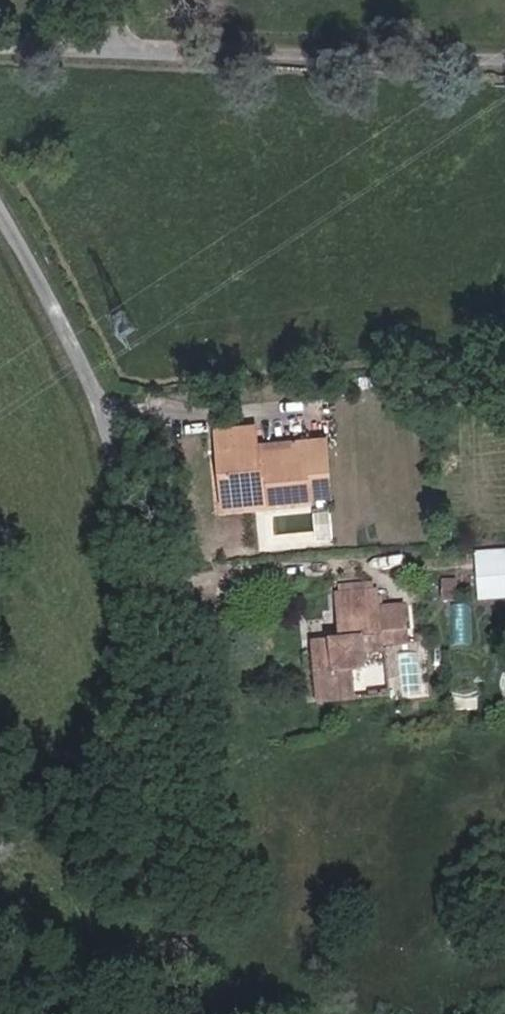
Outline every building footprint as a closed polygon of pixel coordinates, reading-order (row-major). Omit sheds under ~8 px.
[(330,497),(325,439),(256,446),(254,427),(216,430),(220,469),(261,465),(265,503),(330,497)] [(265,503),(261,465),(220,469),(223,507),(265,503)] [(476,554),(478,569),(504,567),(504,552),(476,554)] [(478,569),(479,585),(504,583),(504,567),(478,569)] [(373,591),(372,581),(338,584),(339,595),(373,591)] [(455,600),(455,582),(443,582),(443,600),(455,600)] [(479,585),(480,600),(504,598),(504,583),(479,585)] [(368,697),(363,654),(385,652),(384,647),(409,644),(407,631),(383,633),(380,606),(378,591),(373,591),(339,595),(334,595),(338,638),(310,641),(316,703),(368,697)] [(407,631),(404,603),(380,606),(383,633),(407,631)]
